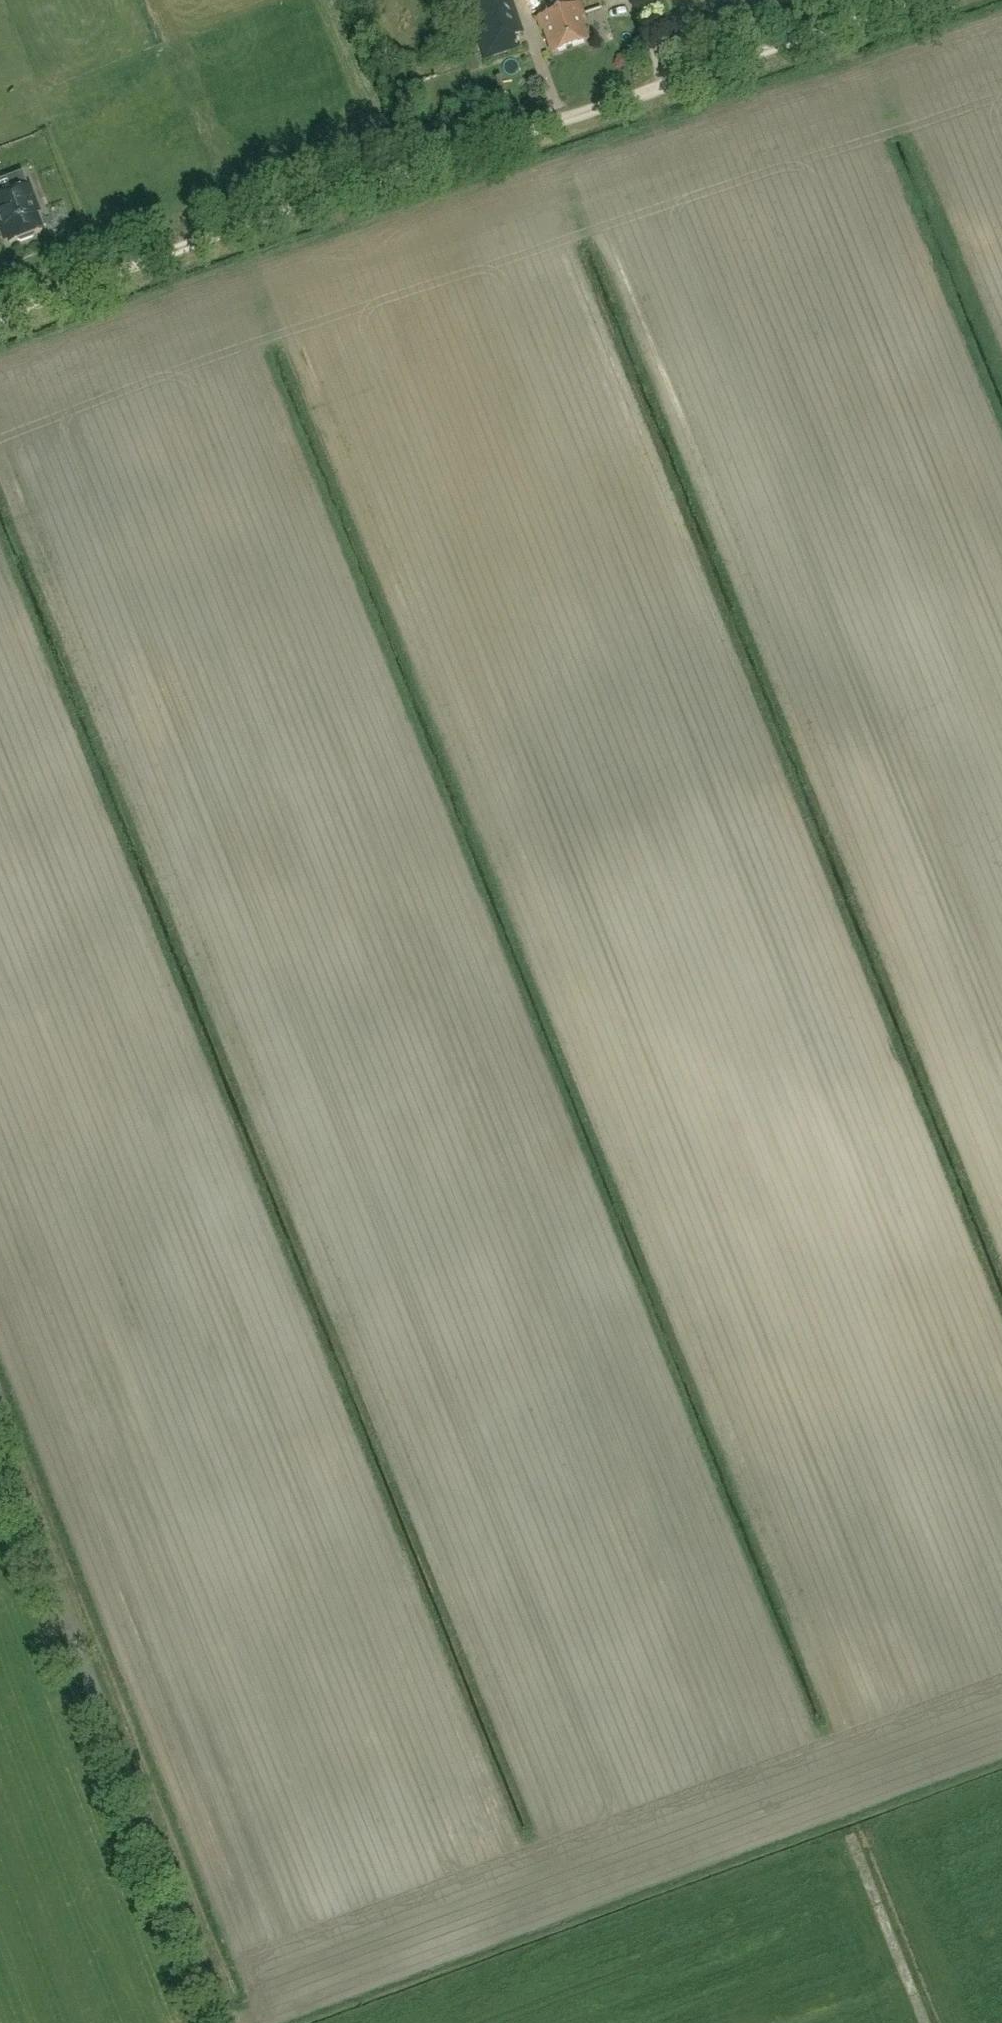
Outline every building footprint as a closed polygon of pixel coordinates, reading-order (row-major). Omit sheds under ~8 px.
[(517,50),(501,0),(473,0),(464,3),(483,61),(517,50)] [(532,19),(539,17),(551,53),(588,41),(580,15),(584,14),(579,0),(526,0),(532,19)] [(33,237),(35,233),(43,230),(36,213),(40,211),(29,186),(0,197),(0,217),(3,226),(2,230),(5,238),(9,240),(10,243),(18,240),(22,242),(33,237)]
